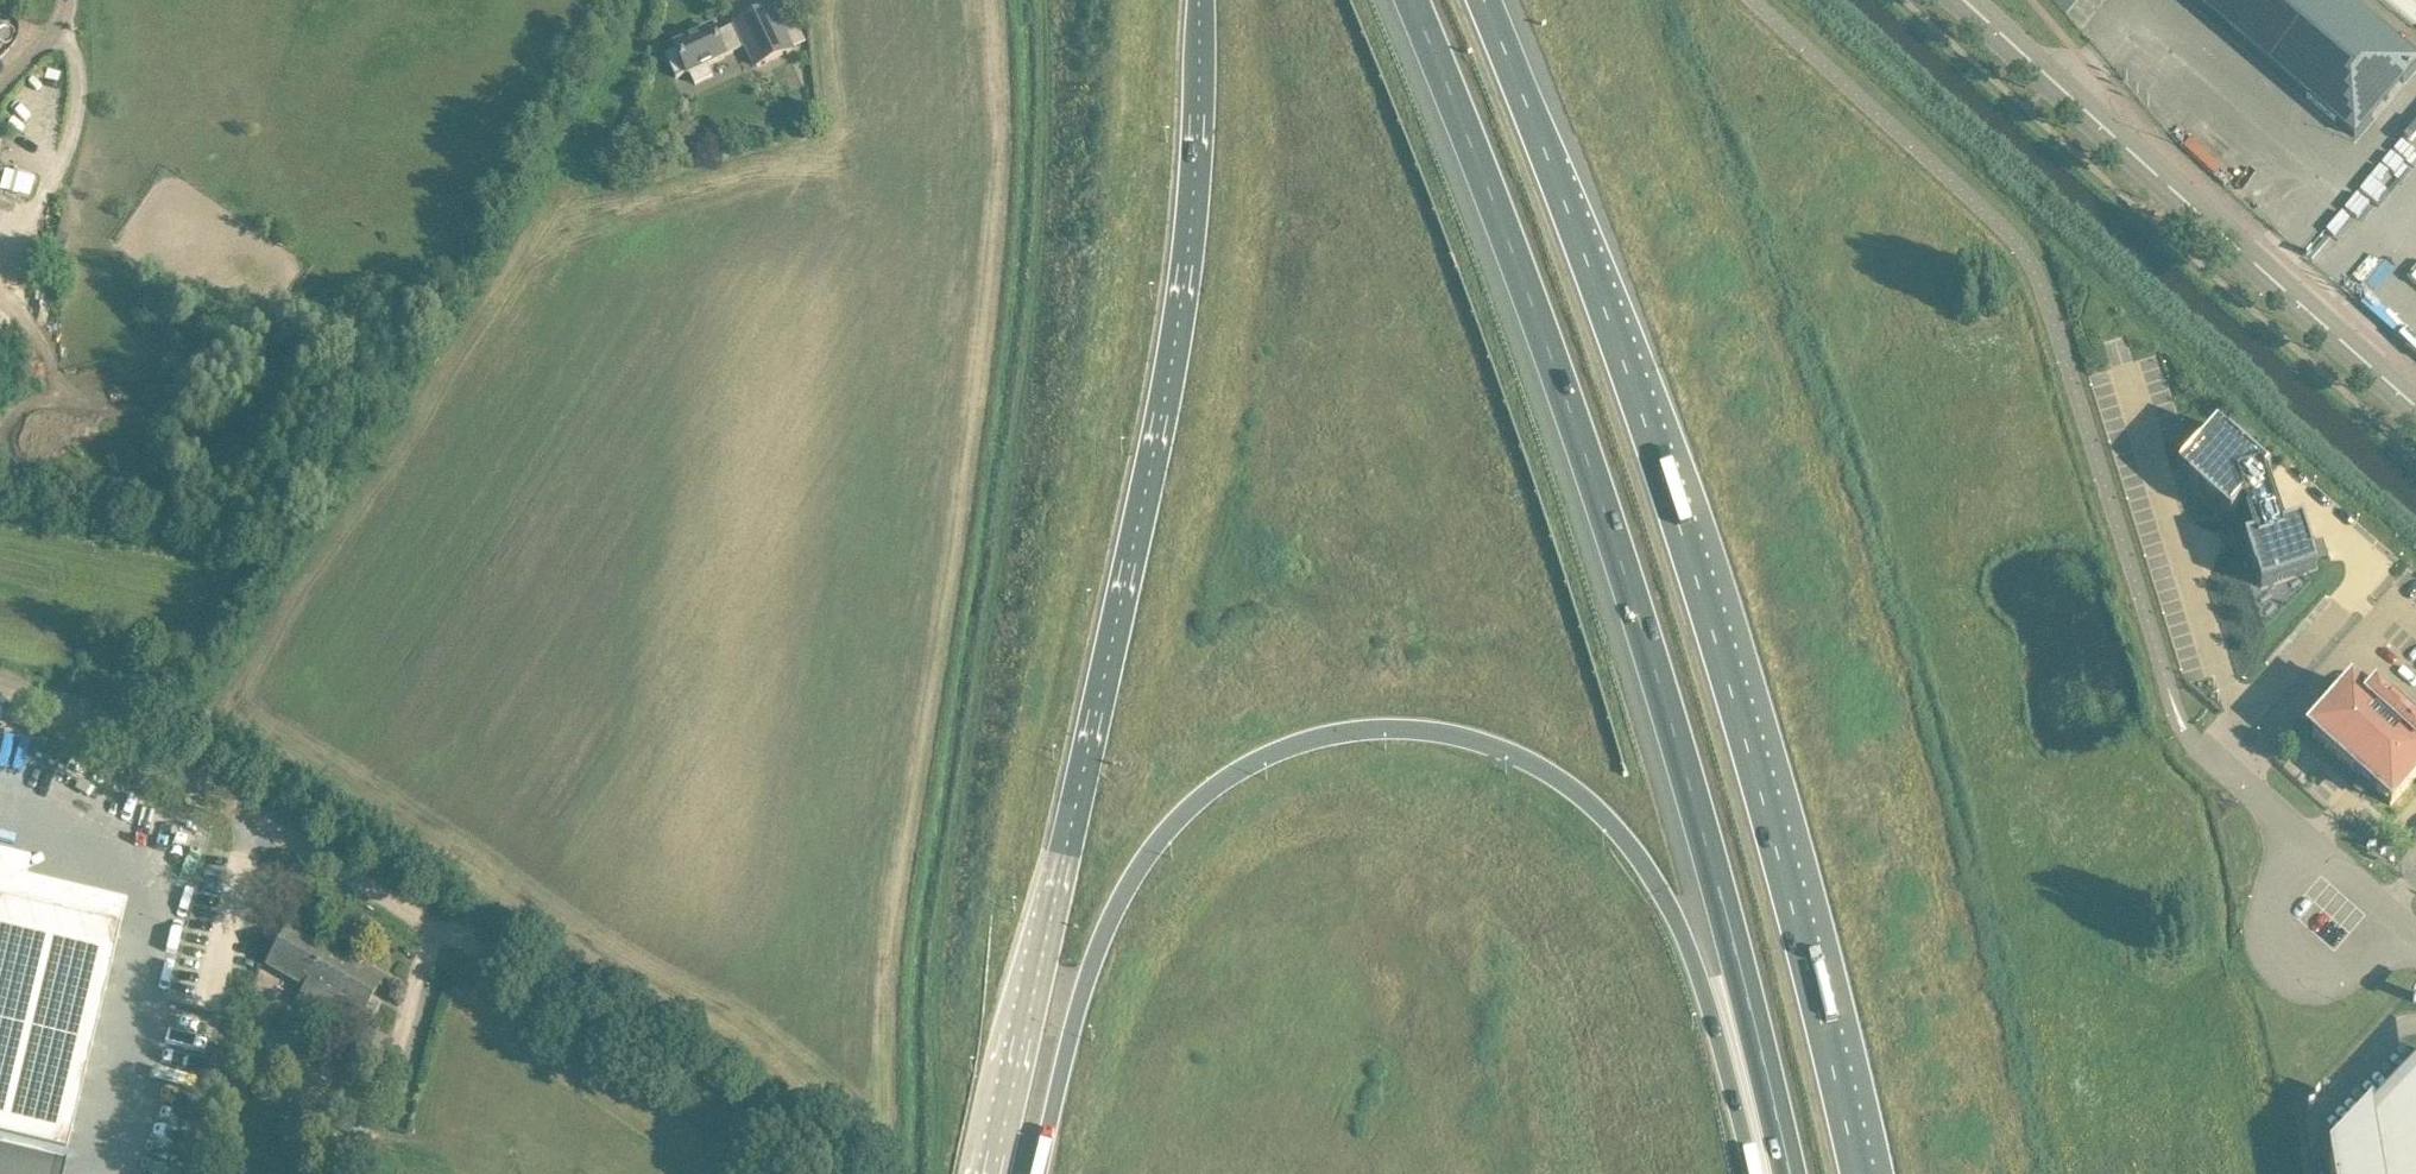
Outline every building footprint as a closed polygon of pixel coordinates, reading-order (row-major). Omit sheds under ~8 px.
[(2356,136),(2415,66),(2415,59),(2346,0),(2195,0),(2356,136)] [(790,47),(782,30),(780,26),(772,8),(737,25),(740,30),(718,40),(713,29),(676,47),(678,52),(667,57),(677,77),(676,77),(676,79),(688,73),(689,75),(690,75),(694,85),(713,76),(708,66),(727,58),(726,57),(748,46),(756,63),(790,47)] [(4,177),(0,191),(29,199),(32,185),(4,177)] [(2319,572),(2303,525),(2285,531),(2268,479),(2271,476),(2230,439),(2229,439),(2218,429),(2179,473),(2190,483),(2189,484),(2231,521),(2242,507),(2253,541),(2245,544),(2261,591),(2319,572)] [(2354,695),(2356,692),(2354,691),(2312,738),(2314,739),(2315,738),(2359,776),(2357,779),(2358,781),(2361,778),(2371,787),(2368,790),(2370,791),(2372,788),(2391,804),(2389,806),(2391,807),(2415,779),(2415,731),(2377,696),(2367,707),(2354,695)] [(17,816),(30,744),(0,739),(0,813),(17,816)] [(66,1156),(119,932),(0,903),(0,1140),(66,1156)] [(305,988),(325,952),(287,930),(267,966),(305,988)] [(380,983),(334,957),(325,952),(305,988),(296,1003),(351,1034),(380,983)] [(247,1008),(234,1066),(259,1072),(274,1008),(260,1005),(260,1001),(243,997),(242,1005),(241,1007),(247,1008)] [(2374,1121),(2373,1109),(2330,1154),(2333,1173),(2415,1173),(2415,1077),(2374,1121)]
